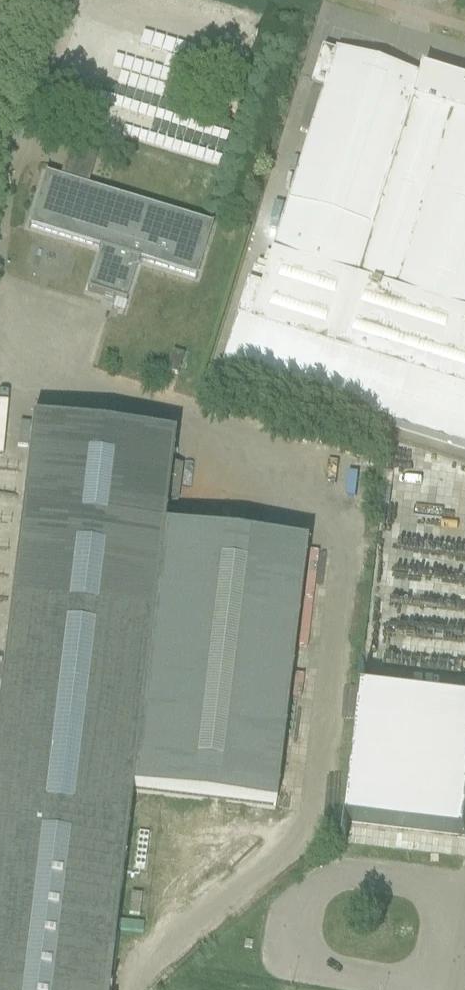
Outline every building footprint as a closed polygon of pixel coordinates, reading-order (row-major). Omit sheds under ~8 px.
[(425,69),(424,68),(421,77),(337,51),(336,53),(324,49),(312,86),(324,90),(265,279),(253,275),(220,382),(464,456),(464,82),(425,69)] [(90,170),(62,165),(61,174),(88,179),(90,170)] [(86,293),(113,301),(125,305),(137,263),(195,281),(212,226),(45,174),(28,229),(98,252),(86,293)] [(178,375),(184,355),(173,352),(167,372),(178,375)] [(30,423),(9,603),(1,669),(0,669),(0,989),(108,989),(131,794),(274,811),(306,548),(162,530),(172,440),(30,423)]
